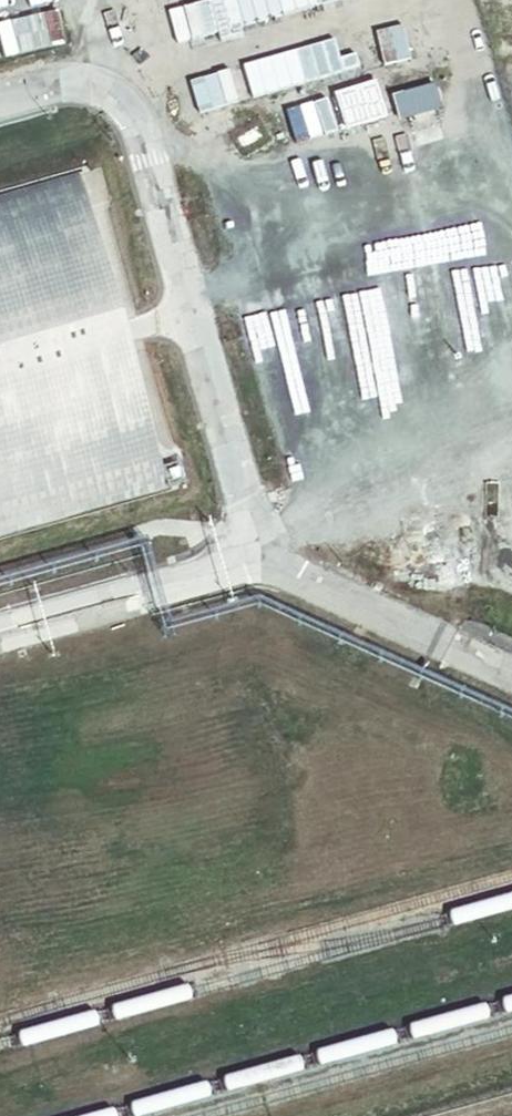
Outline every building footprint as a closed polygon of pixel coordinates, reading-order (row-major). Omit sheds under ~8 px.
[(0,197),(0,546),(163,501),(72,177),(0,197)]
